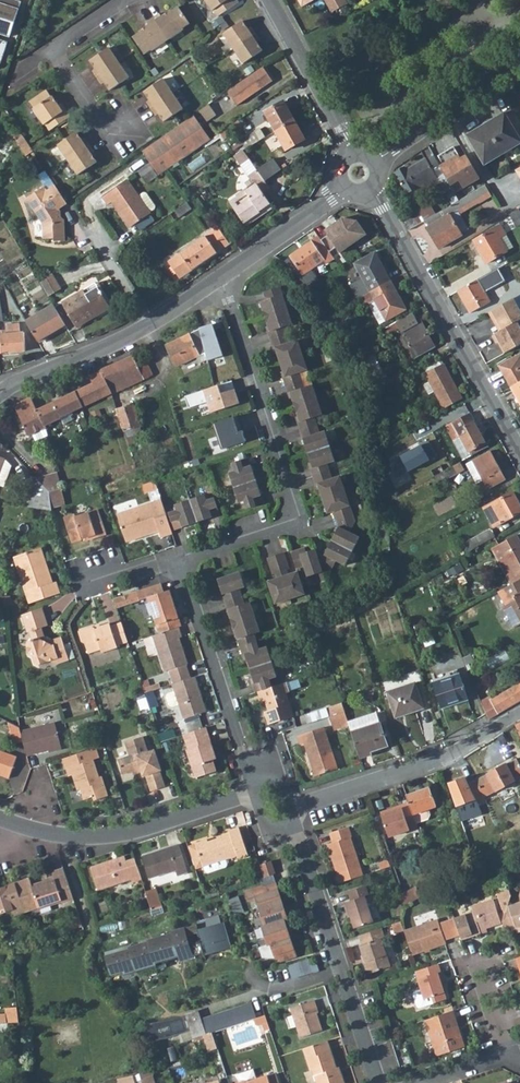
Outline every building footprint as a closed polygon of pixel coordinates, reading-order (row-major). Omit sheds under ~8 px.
[(0,2),(0,31),(15,35),(23,9),(25,1),(21,0),(16,0),(15,7),(1,3),(0,2)] [(211,20),(231,6),(227,0),(195,0),(205,15),(207,14),(211,20)] [(336,0),(325,0),(331,11),(339,6),(336,0)] [(180,32),(179,30),(186,26),(175,9),(168,14),(166,12),(158,18),(156,15),(143,23),(145,27),(136,33),(137,35),(131,39),(142,56),(149,51),(150,53),(180,32)] [(219,36),(238,65),(258,52),(252,44),(255,42),(247,29),(243,31),(238,23),(219,36)] [(0,66),(9,41),(0,38),(0,66)] [(107,90),(125,78),(106,49),(88,61),(93,69),(91,71),(99,84),(102,82),(107,90)] [(274,80),(265,67),(228,92),(238,106),(274,80)] [(159,114),(164,122),(183,108),(163,80),(144,93),(149,101),(146,103),(155,116),(159,114)] [(43,126),(47,132),(68,118),(59,104),(56,106),(50,97),(49,97),(44,91),(27,102),(32,109),(30,110),(42,126),(43,126)] [(285,102),(265,113),(276,132),(295,121),(285,102)] [(200,110),(207,121),(216,115),(209,104),(200,110)] [(519,132),(519,123),(512,108),(507,111),(519,132)] [(505,113),(468,135),(485,164),(519,144),(519,139),(505,113)] [(210,140),(193,116),(142,151),(149,163),(139,171),(148,183),(167,170),(210,140)] [(295,121),(276,132),(286,150),(306,140),(295,121)] [(265,138),(261,130),(255,133),(259,141),(265,138)] [(259,141),(255,133),(241,141),(241,142),(246,149),(259,141)] [(56,147),(76,177),(95,165),(89,156),(92,154),(84,141),(81,143),(75,135),(56,147)] [(19,137),(10,143),(21,159),(30,153),(19,137)] [(435,158),(451,185),(458,181),(463,188),(479,178),(467,158),(462,162),(453,146),(435,158)] [(433,156),(426,160),(424,158),(406,169),(404,166),(394,173),(406,192),(435,176),(452,204),(460,199),(451,185),(435,158),(433,156)] [(230,202),(244,223),(270,204),(263,193),(270,188),(265,181),(257,171),(249,159),(240,166),(249,179),(244,183),(248,190),(230,202)] [(281,170),(273,159),(257,171),(265,181),(281,170)] [(45,191),(52,187),(42,172),(34,177),(41,188),(42,188),(45,191)] [(109,205),(113,203),(115,206),(136,192),(128,180),(104,197),(109,205)] [(491,194),(485,185),(465,196),(470,203),(471,206),(491,194)] [(41,188),(24,200),(39,224),(39,240),(51,240),(51,243),(62,243),(61,220),(58,218),(58,212),(57,210),(64,205),(63,204),(52,187),(45,191),(42,188),(41,188)] [(146,191),(141,195),(152,209),(157,206),(146,191)] [(136,192),(115,206),(118,211),(120,210),(128,221),(147,208),(136,192)] [(452,204),(436,213),(435,213),(423,220),(439,248),(461,235),(461,234),(468,229),(458,210),(470,203),(465,196),(460,199),(452,204)] [(178,218),(192,209),(187,202),(173,212),(178,218)] [(407,230),(423,220),(435,213),(430,205),(423,209),(421,206),(400,218),(407,230)] [(147,208),(128,221),(132,227),(151,214),(147,208)] [(517,228),(519,226),(519,210),(519,209),(516,211),(509,215),(517,228)] [(340,253),(367,234),(357,221),(342,218),(325,231),(324,231),(328,236),(321,240),(329,252),(336,247),(340,253)] [(505,235),(500,226),(474,241),(486,263),(506,252),(499,238),(505,235)] [(168,262),(179,279),(235,241),(230,233),(224,236),(218,227),(168,262)] [(499,238),(506,252),(512,248),(505,235),(499,238)] [(321,240),(318,237),(290,256),(303,275),(324,261),(327,265),(334,260),(329,252),(321,240)] [(390,281),(374,252),(354,263),(366,285),(369,292),(390,281)] [(347,266),(359,289),(366,285),(354,263),(347,266)] [(490,302),(480,285),(486,282),(494,277),(491,271),(457,291),(470,312),(490,302)] [(62,291),(53,275),(40,283),(50,298),(62,291)] [(367,305),(374,301),(385,321),(406,309),(390,281),(369,292),(360,297),(365,306),(367,305)] [(486,282),(480,285),(490,302),(495,299),(486,282)] [(313,546),(304,549),(302,545),(289,549),(295,567),(302,564),(305,574),(330,566),(333,559),(343,564),(357,535),(348,530),(353,519),(338,473),(330,475),(326,461),(332,459),(322,428),(318,429),(313,415),(319,412),(310,382),(302,385),(297,370),(305,367),(295,337),(287,339),(282,323),(290,321),(277,283),(260,289),(263,298),(256,300),(259,305),(266,328),(264,329),(269,345),(272,345),(281,374),(279,375),(284,391),(287,390),(296,420),(294,420),(299,436),(301,436),(310,466),(307,467),(312,482),(315,481),(324,510),(330,509),(336,525),(322,552),(316,554),(313,546)] [(87,287),(61,302),(75,325),(96,312),(98,315),(110,307),(98,286),(89,291),(87,287)] [(488,312),(492,320),(494,319),(497,325),(499,324),(502,329),(517,321),(519,319),(519,310),(513,298),(488,312)] [(374,301),(367,305),(378,325),(385,321),(374,301)] [(55,307),(28,324),(40,344),(67,328),(55,307)] [(96,312),(75,325),(77,327),(98,315),(96,312)] [(414,312),(398,320),(401,327),(417,319),(414,312)] [(402,333),(409,345),(415,357),(435,347),(419,318),(417,319),(401,327),(400,328),(402,333)] [(499,331),(502,329),(499,324),(497,325),(494,319),(492,320),(499,331)] [(492,335),(496,343),(498,342),(504,353),(519,345),(519,326),(517,321),(502,329),(499,331),(492,335)] [(26,352),(24,327),(23,326),(21,325),(21,326),(19,324),(5,325),(6,334),(2,334),(2,331),(0,331),(0,354),(26,352)] [(212,325),(199,331),(206,361),(209,370),(226,364),(212,325)] [(198,329),(165,346),(175,368),(195,358),(204,354),(199,331),(198,329)] [(402,348),(409,345),(402,333),(396,336),(402,348)] [(499,365),(510,387),(514,385),(519,382),(519,353),(499,365)] [(206,361),(204,354),(195,358),(198,365),(206,361)] [(143,376),(134,358),(103,374),(104,377),(111,392),(143,376)] [(442,365),(439,359),(424,367),(427,373),(442,365)] [(380,360),(366,367),(371,376),(375,373),(379,379),(387,374),(380,360)] [(427,373),(425,374),(429,381),(423,384),(429,395),(435,392),(443,408),(462,398),(444,364),(442,365),(427,373)] [(373,387),(373,391),(373,394),(380,391),(385,388),(392,384),(387,374),(379,379),(375,373),(371,376),(372,380),(373,383),(373,387)] [(111,392),(104,377),(40,410),(38,411),(43,424),(45,427),(60,420),(59,418),(67,413),(111,392)] [(518,400),(519,399),(519,396),(514,385),(510,387),(518,400)] [(241,404),(235,389),(223,393),(219,386),(186,395),(190,407),(209,401),(213,413),(241,404)] [(372,406),(384,399),(380,391),(373,394),(372,395),(372,397),(372,401),(372,406)] [(15,408),(28,437),(33,435),(46,429),(45,427),(43,424),(38,411),(40,410),(35,399),(34,397),(14,407),(15,408)] [(117,411),(124,432),(140,427),(133,406),(117,411)] [(103,420),(99,409),(93,411),(96,422),(103,420)] [(486,442),(468,409),(450,419),(452,421),(460,437),(468,452),(486,442)] [(67,413),(59,418),(60,420),(61,424),(70,420),(67,413)] [(234,420),(214,427),(222,452),(246,444),(242,434),(239,435),(234,420)] [(444,425),(453,441),(460,437),(452,421),(444,425)] [(129,445),(145,440),(140,427),(124,432),(129,445)] [(48,437),(46,429),(33,435),(36,442),(48,437)] [(395,469),(400,477),(439,456),(430,439),(395,459),(398,467),(395,469)] [(491,451),(472,461),(472,462),(482,480),(487,490),(506,480),(491,451)] [(261,499),(246,454),(228,460),(230,467),(226,469),(236,500),(241,498),(243,506),(261,499)] [(3,456),(0,455),(0,484),(2,484),(9,462),(3,456)] [(466,465),(475,484),(482,480),(472,462),(466,465)] [(444,470),(441,463),(431,469),(434,475),(444,470)] [(453,465),(444,470),(434,475),(438,484),(458,473),(453,465)] [(60,484),(56,470),(47,473),(51,491),(57,489),(58,489),(61,488),(60,484)] [(51,491),(47,473),(34,476),(49,491),(51,491)] [(34,476),(25,506),(52,511),(49,491),(34,476)] [(58,489),(57,489),(62,507),(66,505),(61,488),(58,489)] [(51,491),(49,491),(52,511),(62,507),(57,489),(51,491)] [(171,502),(173,507),(164,510),(170,527),(217,512),(211,494),(204,497),(202,492),(171,502)] [(512,492),(488,506),(498,525),(519,513),(519,507),(512,492)] [(150,533),(153,532),(159,530),(161,535),(171,531),(170,527),(164,510),(161,499),(144,504),(117,514),(126,540),(140,536),(138,532),(149,529),(150,533)] [(105,532),(96,508),(74,516),(73,513),(62,518),(72,542),(83,538),(84,540),(105,532)] [(490,529),(466,542),(471,551),(495,538),(490,529)] [(500,544),(499,544),(515,573),(508,576),(512,584),(519,580),(519,535),(519,534),(500,544)] [(508,576),(515,573),(499,544),(493,548),(508,576)] [(16,557),(31,602),(60,592),(56,582),(54,582),(51,583),(43,559),(45,558),(42,548),(16,557)] [(288,567),(282,550),(265,556),(270,573),(273,572),(274,577),(266,579),(273,602),(304,592),(296,569),(287,573),(285,568),(288,567)] [(45,558),(43,559),(51,583),(54,582),(45,558)] [(252,683),(250,684),(252,692),(255,691),(259,690),(270,686),(267,678),(274,676),(265,645),(257,647),(252,632),(258,630),(248,600),(242,602),(238,587),(243,585),(238,570),(215,577),(240,654),(242,653),(252,683)] [(498,592),(506,605),(504,607),(515,627),(519,624),(519,580),(512,584),(498,592)] [(158,581),(113,595),(116,605),(144,596),(156,632),(176,626),(180,624),(167,587),(161,589),(158,581)] [(11,596),(3,597),(4,607),(12,606),(11,596)] [(43,607),(22,614),(28,631),(29,630),(31,638),(27,640),(26,643),(28,651),(30,652),(32,660),(37,663),(49,659),(55,663),(67,659),(59,636),(50,639),(44,636),(42,626),(48,624),(43,607)] [(92,624),(77,629),(80,641),(84,642),(87,651),(99,647),(101,651),(117,646),(116,643),(127,640),(121,621),(110,625),(109,621),(99,624),(99,626),(93,628),(92,624)] [(156,632),(149,634),(161,669),(165,668),(170,683),(188,677),(183,662),(185,661),(176,635),(179,634),(176,626),(156,632)] [(176,704),(181,717),(204,710),(193,675),(188,677),(170,683),(172,691),(176,704)] [(467,700),(458,675),(432,683),(441,709),(467,700)] [(263,700),(266,710),(262,712),(265,724),(292,715),(285,692),(288,691),(286,681),(270,686),(259,690),(255,691),(258,702),(263,700)] [(503,710),(519,700),(519,681),(490,698),(494,707),(498,713),(503,710)] [(423,709),(414,683),(386,693),(393,715),(405,711),(406,715),(423,709)] [(145,696),(149,708),(155,706),(149,690),(144,692),(145,696)] [(176,704),(172,691),(163,694),(167,707),(176,704)] [(145,696),(137,699),(142,715),(151,713),(149,708),(145,696)] [(339,699),(323,704),(324,708),(327,717),(332,730),(347,725),(347,722),(343,712),(339,699)] [(494,707),(485,712),(488,719),(498,713),(494,707)] [(303,715),(306,724),(327,717),(324,708),(303,715)] [(378,724),(374,713),(347,722),(347,725),(350,733),(378,724)] [(59,744),(53,719),(19,727),(22,738),(25,752),(46,747),(59,744)] [(12,740),(22,738),(19,727),(19,726),(7,720),(12,740)] [(387,749),(378,724),(350,733),(358,756),(369,753),(370,755),(387,749)] [(181,733),(186,748),(184,749),(193,776),(215,769),(211,758),(215,757),(205,726),(181,733)] [(336,768),(323,726),(297,735),(300,744),(304,743),(314,775),(336,768)] [(160,768),(152,747),(146,749),(142,736),(124,742),(127,753),(115,757),(120,772),(129,769),(137,767),(138,770),(140,775),(143,774),(148,789),(163,784),(158,768),(160,768)] [(81,798),(90,795),(91,798),(106,794),(100,774),(97,775),(91,757),(97,755),(94,746),(60,757),(63,766),(66,775),(70,774),(75,789),(78,788),(81,798)] [(5,777),(13,754),(0,749),(0,775),(5,777)] [(452,765),(459,795),(472,786),(470,777),(474,776),(468,754),(452,765)] [(476,780),(486,798),(519,780),(519,767),(516,760),(476,780)] [(412,815),(434,807),(428,787),(405,795),(408,804),(412,815)] [(408,804),(400,806),(400,809),(381,816),(388,837),(417,828),(412,815),(408,804)] [(351,835),(347,825),(327,831),(330,841),(325,843),(335,873),(338,883),(362,875),(359,865),(349,835),(351,835)] [(206,839),(194,842),(188,844),(187,847),(194,869),(202,866),(204,866),(205,870),(208,871),(223,867),(225,864),(223,859),(234,855),(236,859),(246,855),(237,827),(227,830),(228,834),(206,841),(206,839)] [(186,872),(177,843),(140,855),(148,878),(174,870),(176,875),(186,872)] [(133,857),(124,860),(123,855),(88,867),(96,891),(128,880),(128,883),(140,879),(133,857)] [(381,869),(389,866),(387,860),(379,863),(381,869)] [(275,875),(271,861),(259,865),(263,878),(273,875),(275,875)] [(72,898),(62,866),(50,870),(51,874),(52,878),(42,881),(41,879),(31,882),(29,876),(14,882),(22,910),(59,898),(60,902),(72,898)] [(276,884),(273,875),(263,878),(260,879),(262,887),(265,888),(276,884)] [(0,886),(0,912),(8,909),(10,914),(22,910),(14,882),(0,886)] [(282,900),(276,884),(265,888),(262,887),(246,891),(248,901),(256,901),(258,908),(282,900)] [(368,893),(364,884),(345,890),(349,898),(344,900),(353,926),(372,919),(364,894),(368,893)] [(505,910),(506,914),(508,906),(512,894),(512,893),(510,886),(504,888),(506,892),(500,894),(505,910)] [(160,906),(154,888),(144,891),(150,909),(160,906)] [(401,898),(404,908),(421,901),(416,891),(401,898)] [(238,897),(232,899),(236,915),(243,913),(238,897)] [(487,930),(486,928),(501,923),(498,913),(493,898),(470,906),(472,910),(453,917),(461,939),(487,930)] [(284,919),(287,918),(282,900),(258,908),(251,910),(255,921),(256,921),(258,927),(284,919)] [(511,929),(515,927),(517,932),(519,931),(519,902),(508,906),(506,914),(510,925),(511,929)] [(498,913),(501,923),(502,927),(506,914),(505,910),(498,913)] [(207,918),(209,926),(223,922),(221,914),(207,918)] [(78,926),(75,918),(68,920),(70,929),(78,926)] [(203,952),(204,955),(230,948),(223,922),(209,926),(207,918),(197,921),(199,929),(197,929),(203,952)] [(261,946),(290,937),(284,919),(258,927),(254,929),(258,940),(259,940),(261,946)] [(403,931),(400,922),(390,925),(393,934),(403,931)] [(456,946),(448,923),(405,937),(413,961),(456,946)] [(196,924),(172,931),(172,932),(177,951),(185,949),(187,957),(203,952),(197,929),(196,924)] [(358,935),(361,944),(359,945),(365,962),(363,962),(367,973),(390,965),(381,938),(384,936),(382,928),(358,935)] [(172,932),(148,939),(148,940),(154,964),(164,961),(168,959),(179,956),(177,951),(172,932)] [(261,946),(259,947),(261,956),(279,958),(280,960),(296,955),(290,937),(261,946)] [(148,940),(128,945),(135,968),(142,966),(145,969),(155,967),(154,964),(148,940)] [(128,945),(128,944),(104,951),(110,973),(120,970),(122,972),(135,968),(128,945)] [(180,959),(187,957),(185,949),(177,951),(179,956),(180,959)] [(300,962),(298,962),(287,966),(290,976),(303,972),(300,962)] [(437,963),(414,971),(420,990),(413,992),(412,994),(416,1006),(417,1007),(445,999),(443,992),(439,980),(442,979),(437,963)] [(321,1029),(318,1019),(314,1009),(317,1008),(314,999),(290,1007),(296,1026),(299,1037),(321,1029)] [(185,1014),(192,1037),(202,1033),(212,1030),(252,1017),(256,1016),(251,1002),(201,1018),(198,1010),(185,1014)] [(5,1011),(6,1024),(17,1023),(15,1010),(5,1011)] [(463,1046),(463,1043),(452,1010),(423,1019),(434,1052),(434,1055),(463,1046)] [(269,1027),(264,1013),(256,1016),(252,1017),(255,1025),(261,1023),(263,1028),(263,1029),(269,1027)] [(207,1049),(217,1046),(212,1030),(202,1033),(207,1049)] [(342,1072),(339,1073),(336,1066),(327,1040),(302,1048),(310,1071),(312,1070),(317,1082),(345,1082),(342,1072)] [(239,1080),(245,1078),(246,1080),(255,1077),(252,1067),(236,1072),(239,1080)] [(150,1070),(144,1072),(137,1073),(139,1080),(146,1077),(152,1075),(150,1070)] [(230,1082),(278,1082),(274,1071),(265,1074),(265,1073),(255,1077),(246,1080),(245,1078),(239,1080),(230,1082)] [(23,1074),(13,1075),(13,1082),(24,1082),(23,1074)] [(132,1075),(116,1079),(117,1082),(135,1082),(132,1075)]
